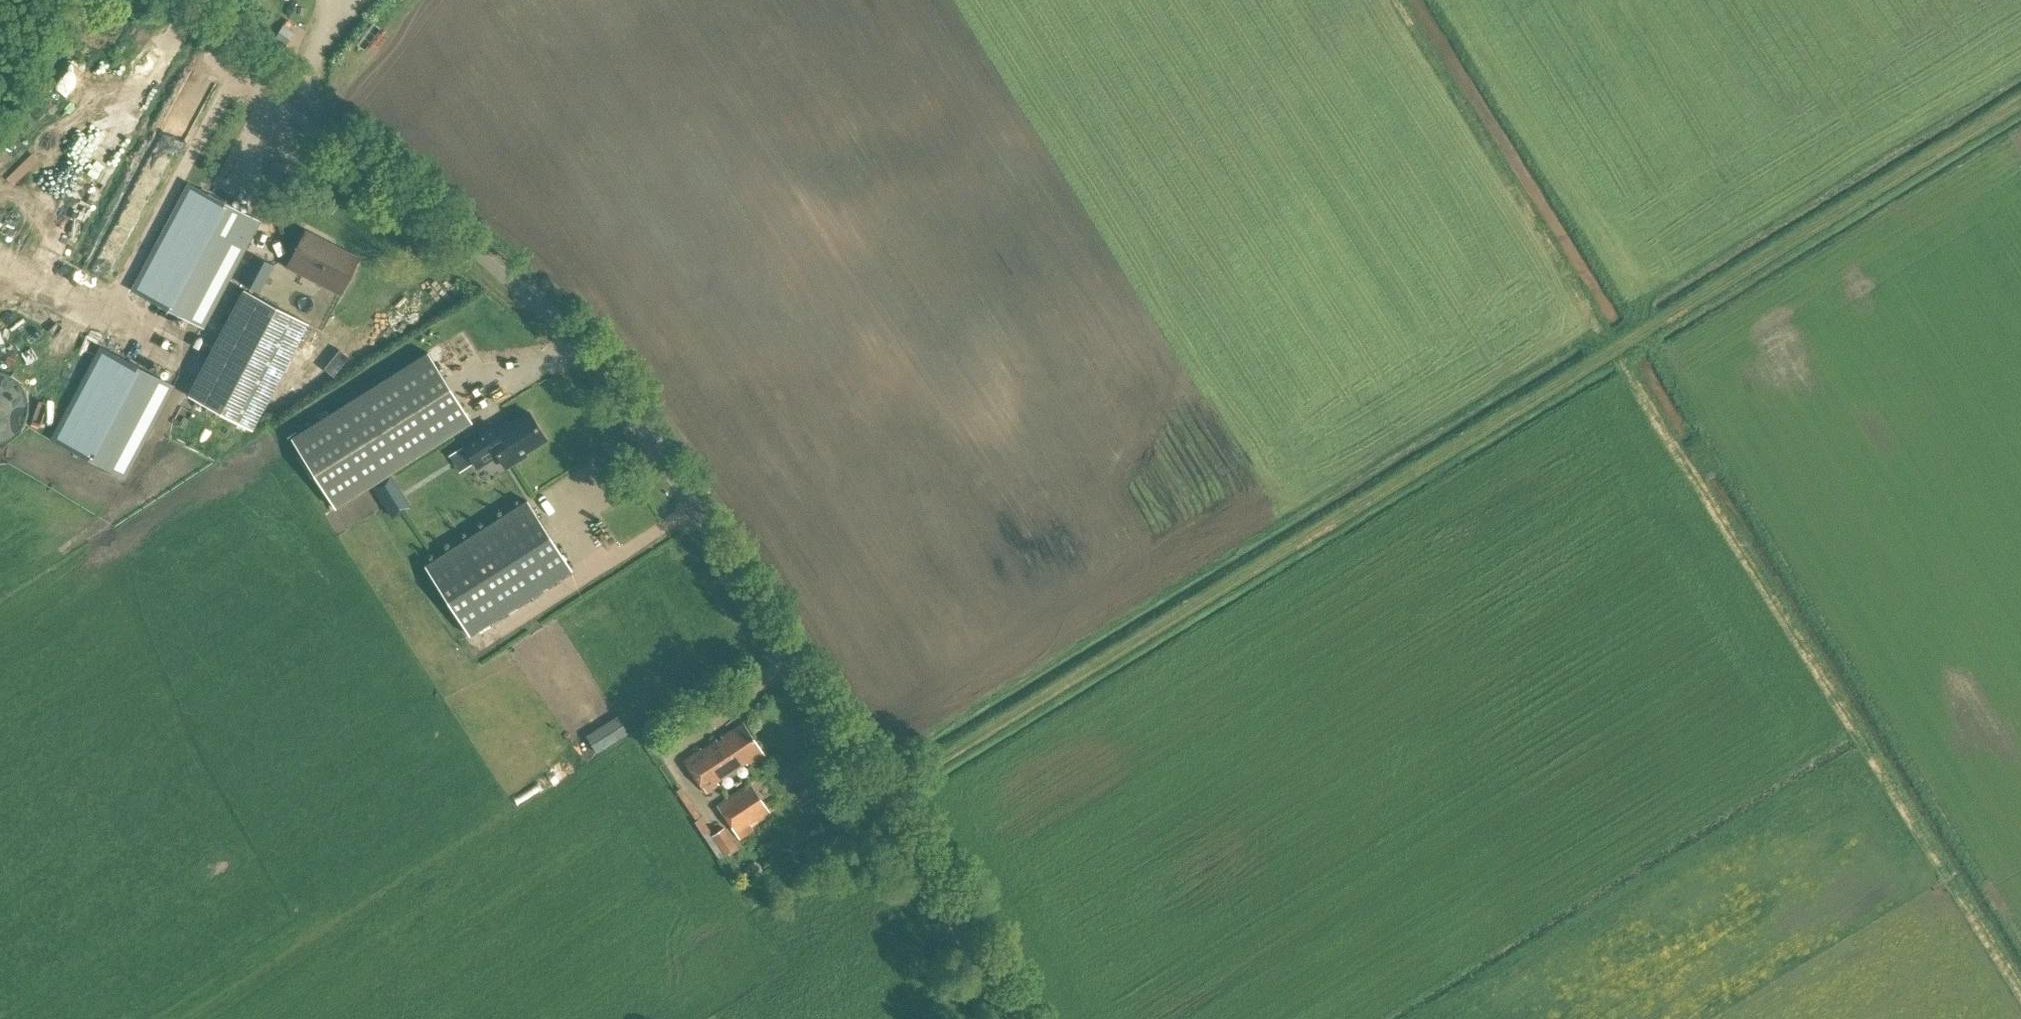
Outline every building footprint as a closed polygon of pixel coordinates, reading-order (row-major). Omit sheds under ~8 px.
[(269,180),(282,181),(285,162),(271,161),(269,180)] [(206,330),(262,223),(188,185),(132,291),(206,330)] [(286,270),(342,297),(360,261),(304,233),(286,270)] [(241,286),(264,296),(276,267),(255,258),(241,286)] [(304,325),(241,291),(185,397),(249,431),(304,325)] [(125,479),(174,387),(101,348),(51,441),(125,479)] [(335,508),(472,422),(428,353),(291,439),(335,508)] [(16,372),(0,372),(0,432),(18,431),(16,372)] [(491,424),(461,443),(477,468),(493,457),(498,455),(506,468),(526,455),(524,453),(546,439),(529,413),(496,434),(491,424)] [(400,486),(401,480),(398,474),(388,481),(394,490),(400,486)] [(528,502),(426,566),(469,634),(571,570),(528,502)] [(596,753),(628,734),(617,717),(585,736),(596,753)] [(720,785),(718,782),(747,764),(748,766),(764,755),(745,725),(703,752),(702,750),(685,761),(706,794),(720,785)] [(770,815),(751,785),(718,806),(736,835),(770,815)] [(736,850),(724,829),(712,837),(725,857),(736,850)]
